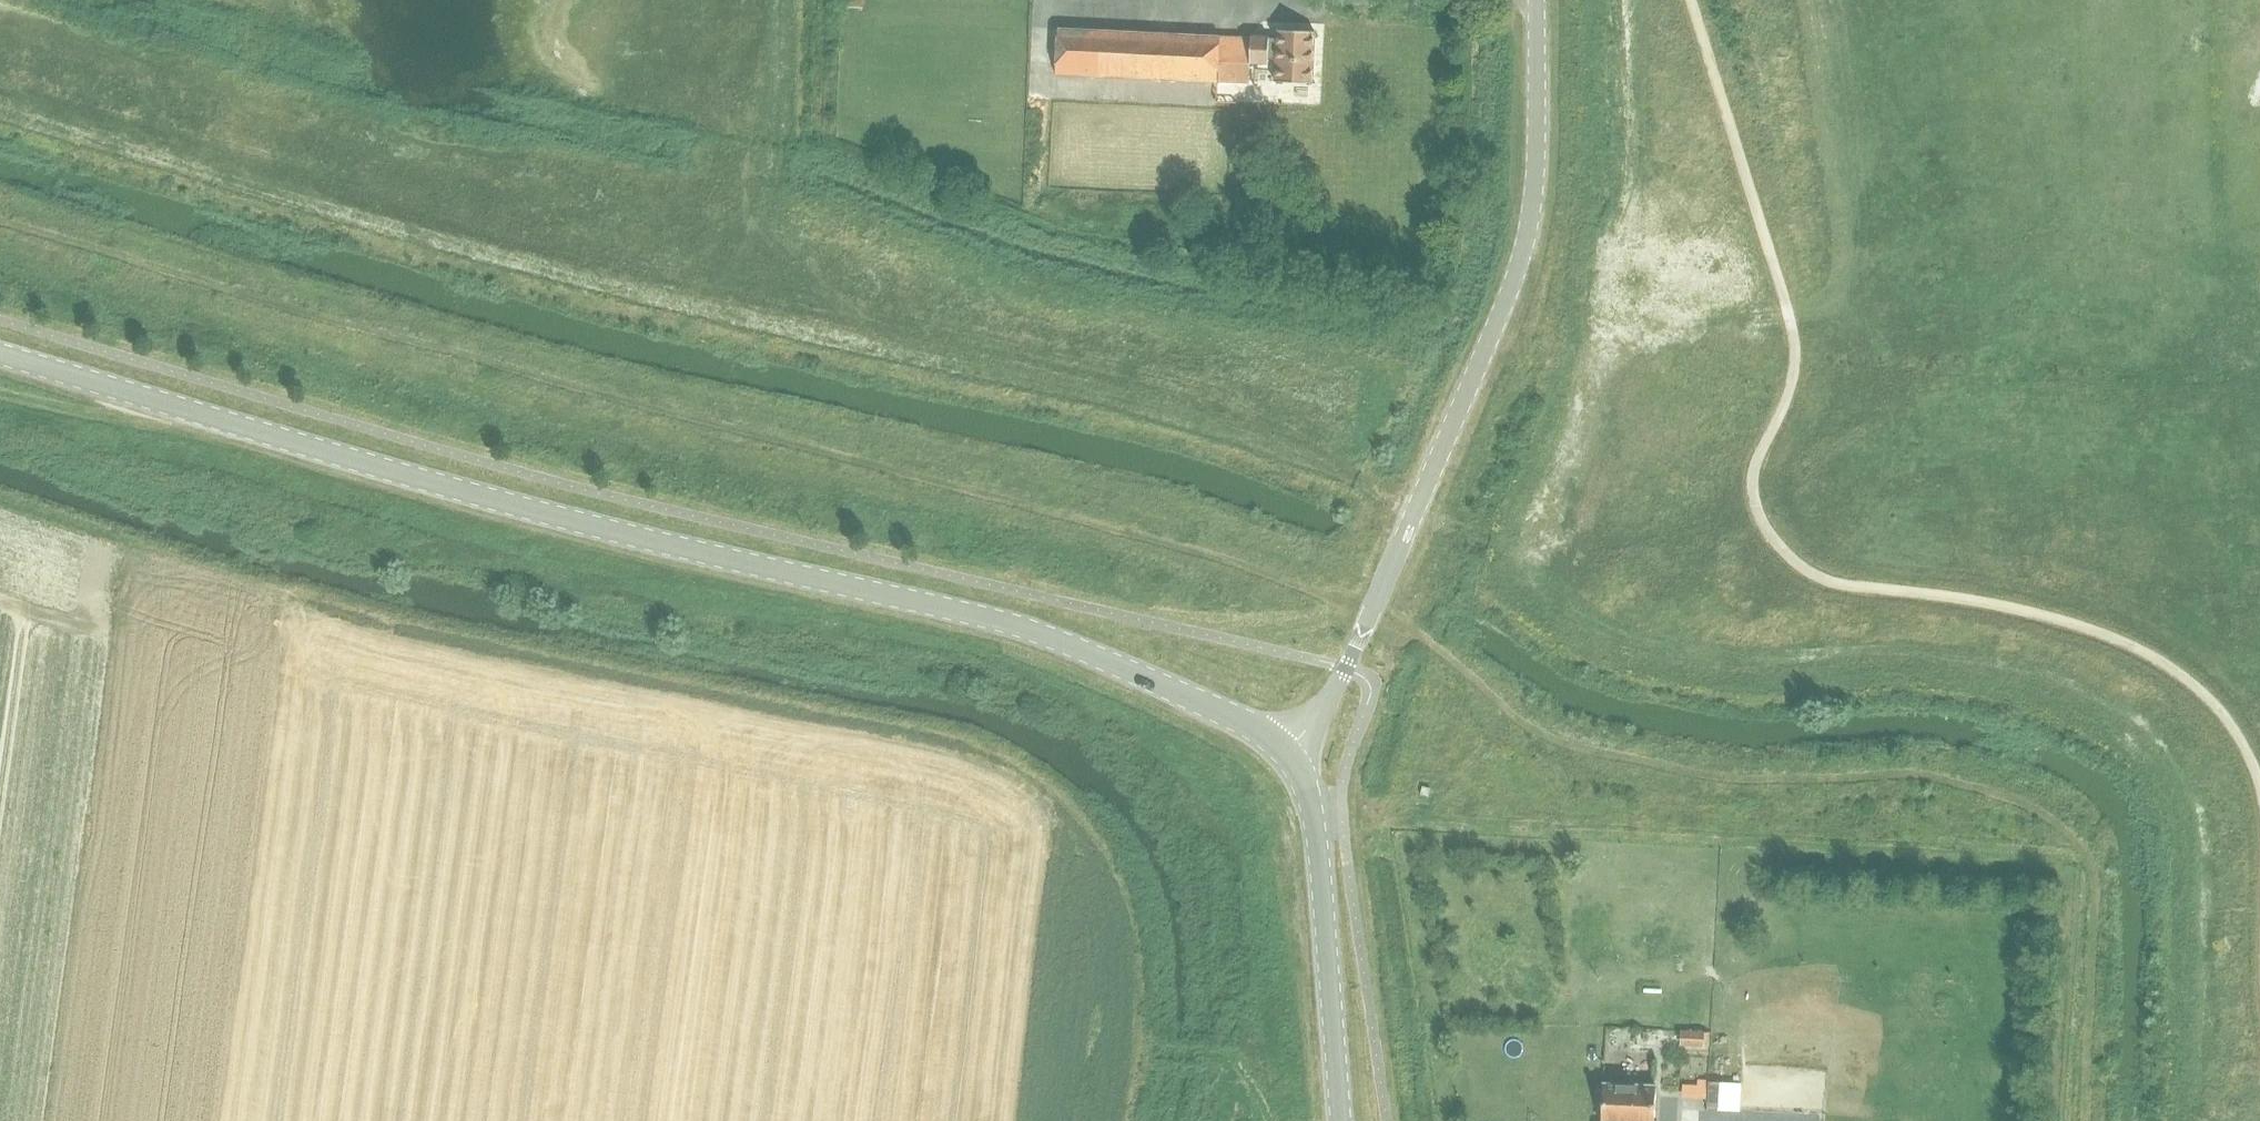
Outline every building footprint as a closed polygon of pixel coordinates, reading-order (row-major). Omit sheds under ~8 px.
[(1219,62),(1220,38),(1059,31),(1057,76),(1218,83),(1219,62)] [(1312,83),(1314,33),(1278,32),(1276,82),(1312,83)] [(1220,38),(1219,62),(1250,63),(1250,65),(1269,66),(1270,38),(1251,38),(1220,37),(1220,38)] [(1530,889),(1515,891),(1518,909),(1533,907),(1530,889)] [(1681,1031),(1681,1044),(1703,1045),(1703,1032),(1681,1031)] [(1603,1083),(1601,1120),(1654,1120),(1655,1085),(1603,1083)]
